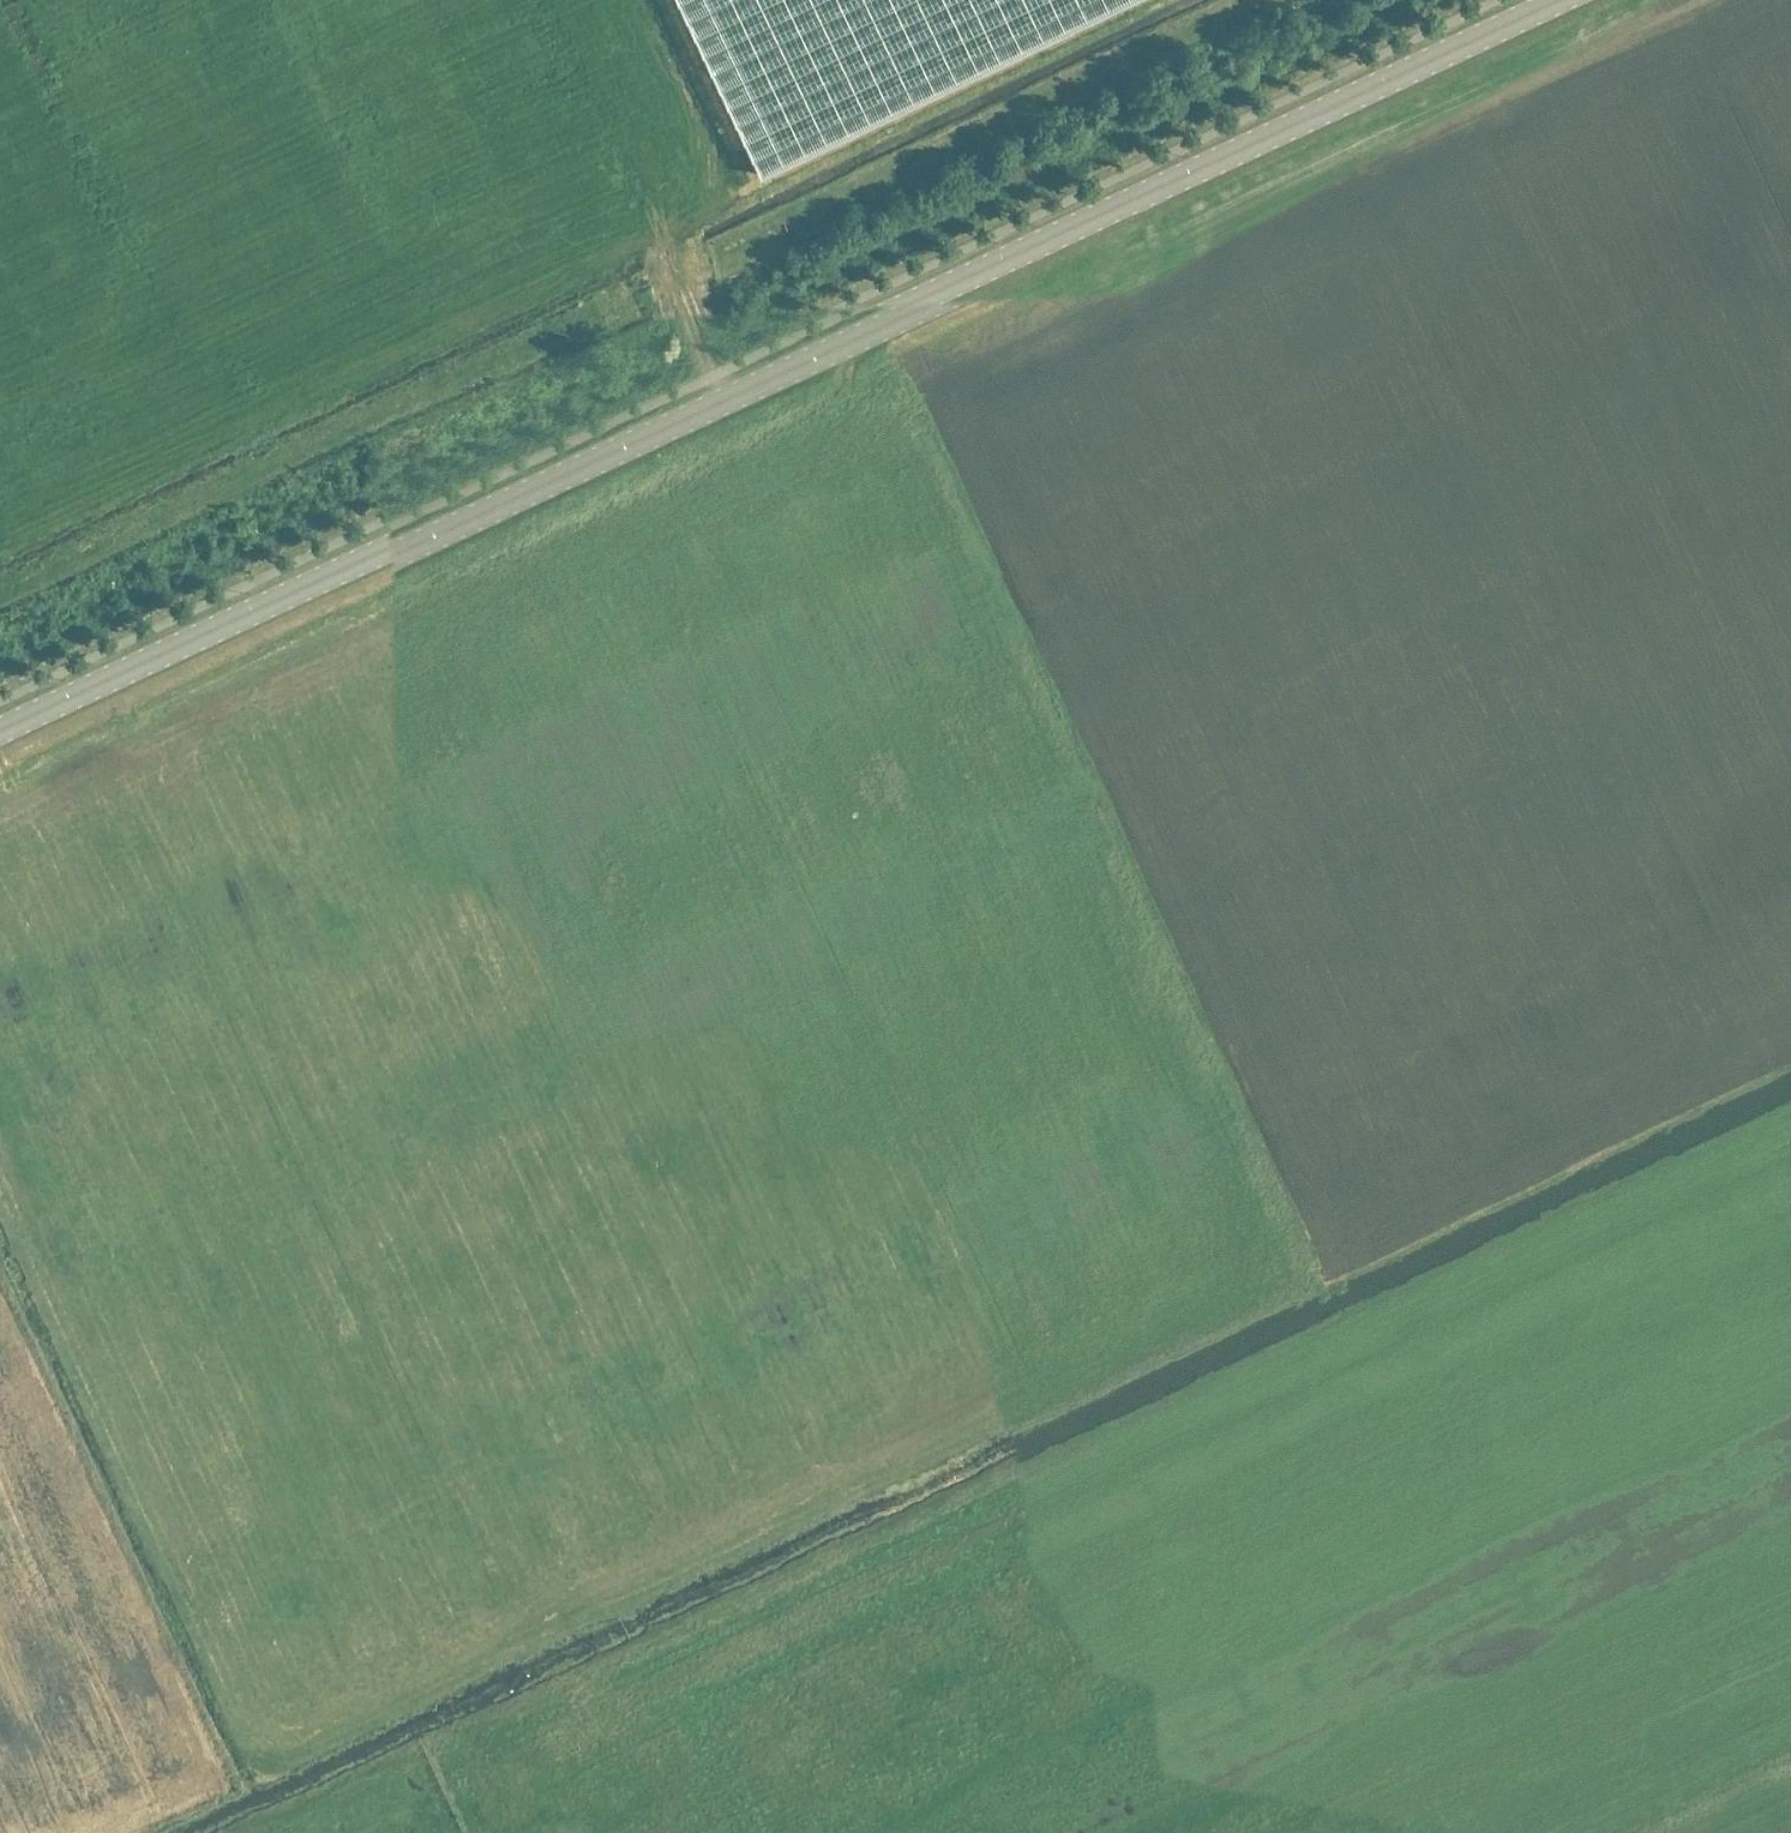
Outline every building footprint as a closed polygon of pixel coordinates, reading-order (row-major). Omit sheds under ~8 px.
[(760,175),(1129,0),(677,0),(760,175)]
